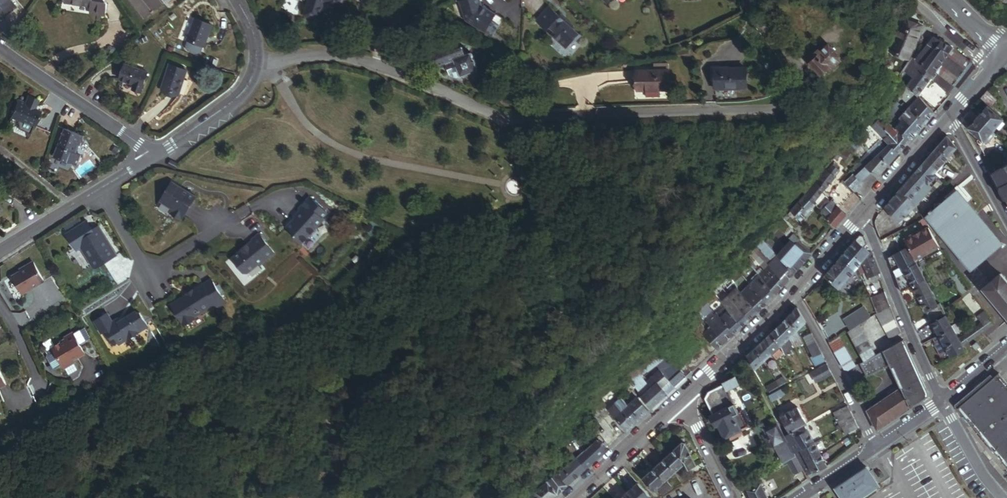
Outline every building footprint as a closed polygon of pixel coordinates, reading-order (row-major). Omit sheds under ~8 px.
[(20,5),(17,0),(0,0),(0,19),(20,5)] [(70,4),(104,9),(102,21),(117,23),(119,4),(109,3),(109,0),(70,0),(70,4)] [(146,22),(166,6),(161,0),(128,0),(146,22)] [(301,16),(315,21),(322,0),(307,0),(301,16)] [(464,3),(467,28),(485,25),(498,36),(509,22),(495,11),(490,0),(482,0),(464,3)] [(215,22),(194,15),(182,49),(203,57),(215,22)] [(569,19),(554,36),(576,56),(591,39),(569,19)] [(911,46),(920,26),(901,19),(888,52),(906,59),(909,52),(911,46)] [(935,74),(951,49),(933,39),(926,48),(933,53),(922,66),(935,74)] [(820,75),(840,58),(829,46),(822,52),(820,50),(814,56),(816,58),(809,64),(820,75)] [(439,60),(442,71),(451,68),(455,84),(490,75),(483,48),(439,60)] [(922,66),(933,53),(926,48),(916,60),(922,66)] [(966,70),(951,60),(953,57),(955,58),(958,53),(951,49),(935,74),(938,76),(953,86),(966,70)] [(966,70),(971,60),(958,53),(955,58),(953,57),(951,60),(966,70)] [(916,97),(935,74),(922,66),(916,60),(912,56),(903,72),(912,79),(907,83),(904,87),(907,89),(911,93),(916,97)] [(197,71),(176,64),(167,92),(189,98),(197,71)] [(162,75),(126,65),(121,86),(156,96),(162,75)] [(746,90),(745,70),(715,70),(715,90),(746,90)] [(665,91),(664,71),(632,73),(633,93),(665,91)] [(907,83),(912,79),(903,72),(900,76),(907,83)] [(949,95),(955,87),(953,86),(938,76),(933,83),(949,95)] [(991,108),(998,100),(999,99),(994,95),(988,91),(981,99),(988,106),(991,108)] [(916,97),(911,93),(907,97),(914,103),(908,110),(926,124),(935,113),(916,97)] [(900,109),(890,101),(885,107),(894,115),(900,109)] [(19,104),(14,120),(48,131),(53,116),(19,104)] [(994,131),(1004,120),(991,108),(988,106),(978,117),(994,131)] [(894,115),(885,107),(878,114),(879,115),(894,128),(895,124),(890,119),(894,115)] [(910,142),(926,124),(908,110),(907,108),(906,110),(907,112),(901,119),(903,121),(896,129),(910,142)] [(894,128),(879,115),(870,129),(879,139),(889,146),(900,154),(910,142),(896,129),(894,128)] [(994,131),(978,117),(968,128),(984,143),(994,131)] [(70,131),(60,161),(82,168),(92,139),(70,131)] [(944,164),(957,149),(948,136),(944,140),(932,154),(944,164)] [(879,145),(870,156),(876,162),(880,156),(890,165),(900,154),(889,146),(885,150),(879,145)] [(944,164),(932,154),(923,164),(935,174),(944,164)] [(878,178),(890,165),(880,156),(876,162),(870,156),(869,155),(861,163),(871,172),(878,178)] [(861,182),(871,172),(861,163),(848,177),(851,179),(847,184),(855,192),(862,184),(861,182)] [(935,174),(923,164),(917,172),(929,182),(935,174)] [(812,204),(834,180),(834,178),(839,174),(838,172),(840,170),(835,166),(828,173),(827,173),(805,198),(812,204)] [(993,174),(992,175),(1006,202),(1006,166),(993,174)] [(929,182),(917,172),(909,181),(921,190),(929,182)] [(933,185),(939,178),(935,174),(929,182),(933,185)] [(170,180),(159,201),(186,216),(197,196),(170,180)] [(914,199),(921,190),(909,181),(902,189),(914,199)] [(926,194),(933,185),(929,182),(921,190),(926,194)] [(854,194),(843,183),(838,188),(849,198),(854,194)] [(849,198),(838,188),(831,196),(834,199),(842,207),(849,198)] [(897,223),(917,204),(914,199),(902,189),(885,208),(897,223)] [(919,202),(926,194),(921,190),(914,199),(919,202)] [(1003,245),(959,192),(928,217),(972,270),(988,257),(1003,245)] [(329,215),(313,197),(285,223),(301,241),(329,215)] [(800,220),(813,205),(812,204),(805,198),(804,197),(791,212),(800,220)] [(842,207),(834,199),(831,202),(839,209),(842,207)] [(839,209),(831,202),(821,214),(835,227),(846,215),(839,209)] [(785,236),(790,231),(775,218),(770,224),(776,229),(785,236)] [(85,221),(66,232),(76,249),(80,246),(92,265),(98,266),(115,254),(99,227),(92,232),(85,221)] [(941,247),(930,228),(916,236),(915,234),(906,240),(909,246),(912,251),(918,261),(941,247)] [(795,273),(812,253),(798,241),(795,245),(789,239),(785,236),(776,229),(771,235),(784,247),(776,257),(795,273)] [(260,232),(233,256),(249,275),(277,251),(260,232)] [(799,240),(793,235),(789,239),(795,245),(798,241),(799,240)] [(880,274),(872,253),(870,253),(865,248),(867,245),(864,237),(861,236),(845,254),(860,267),(863,263),(872,283),(881,279),(879,275),(880,274)] [(759,268),(772,253),(765,247),(763,245),(757,240),(741,258),(744,262),(743,263),(751,271),(753,269),(748,263),(751,261),(759,268)] [(905,255),(912,251),(909,246),(902,251),(905,255)] [(918,261),(912,251),(905,255),(902,251),(887,259),(892,271),(908,262),(911,266),(918,262),(918,261)] [(850,278),(860,267),(845,254),(836,265),(850,278)] [(795,273),(776,257),(760,274),(756,271),(754,274),(757,277),(776,295),(795,273)] [(927,278),(918,262),(911,266),(908,262),(892,271),(901,293),(912,287),(927,278)] [(19,273),(10,278),(20,295),(42,282),(31,263),(18,271),(19,273)] [(840,289),(850,278),(836,265),(826,277),(840,289)] [(731,284),(738,277),(733,272),(726,278),(731,284)] [(1002,275),(985,290),(1006,316),(1006,281),(1002,275)] [(776,295),(757,277),(749,285),(767,304),(776,295)] [(731,284),(726,278),(720,284),(725,290),(731,284)] [(935,292),(927,278),(912,287),(920,301),(935,292)] [(174,306),(170,309),(176,317),(183,329),(194,322),(192,320),(212,307),(215,310),(224,304),(211,285),(210,283),(201,288),(191,295),(190,294),(186,297),(187,298),(174,306)] [(767,304),(749,285),(740,293),(759,312),(767,304)] [(740,293),(736,289),(727,297),(750,321),(759,312),(740,293)] [(892,307),(886,292),(872,298),(879,314),(892,307)] [(947,313),(935,292),(920,301),(926,312),(931,310),(935,317),(932,318),(934,321),(947,313)] [(750,321),(727,297),(720,304),(723,308),(742,328),(750,321)] [(695,327),(719,303),(715,298),(690,322),(695,327)] [(894,314),(892,307),(879,314),(877,316),(880,322),(894,314)] [(717,350),(742,328),(723,308),(720,310),(723,313),(718,319),(715,317),(706,325),(710,330),(703,336),(707,340),(717,350)] [(806,324),(797,308),(789,317),(798,332),(806,324)] [(935,317),(931,310),(926,312),(932,322),(934,321),(932,318),(935,317)] [(107,313),(94,321),(102,333),(104,332),(109,340),(114,337),(119,344),(127,340),(127,336),(137,330),(141,331),(148,326),(140,313),(138,314),(136,311),(118,322),(116,320),(113,322),(107,313)] [(883,328),(897,321),(894,314),(880,322),(883,328)] [(962,347),(994,326),(986,314),(979,319),(983,325),(959,341),(962,347)] [(863,324),(857,315),(845,321),(851,331),(859,326),(863,324)] [(806,348),(798,332),(789,317),(782,326),(794,349),(801,345),(803,349),(806,348)] [(952,330),(951,327),(945,317),(933,324),(940,337),(952,330)] [(899,328),(897,321),(883,328),(887,334),(899,328)] [(794,349),(782,326),(774,333),(781,348),(786,356),(794,349)] [(852,341),(864,334),(859,326),(851,331),(848,333),(852,341)] [(890,340),(902,334),(899,328),(887,334),(890,340)] [(936,345),(936,347),(941,358),(949,353),(951,358),(964,350),(962,347),(959,341),(955,334),(958,332),(956,329),(953,331),(952,330),(940,337),(942,342),(936,345)] [(821,351),(811,332),(808,335),(808,336),(804,339),(813,357),(811,358),(815,368),(826,362),(821,351)] [(781,348),(774,333),(766,340),(774,354),(781,348)] [(868,342),(864,334),(852,341),(856,348),(868,342)] [(66,345),(53,352),(55,355),(47,359),(46,361),(54,374),(56,374),(63,370),(65,373),(75,367),(74,364),(85,357),(80,349),(87,345),(81,335),(74,339),(74,337),(65,342),(66,345)] [(977,356),(989,345),(982,337),(970,346),(977,356)] [(856,369),(838,338),(830,344),(845,371),(850,372),(856,369)] [(717,350),(707,340),(702,345),(711,355),(717,350)] [(774,354),(766,340),(757,348),(765,363),(774,354)] [(860,356),(872,348),(868,342),(856,348),(860,356)] [(927,391),(904,342),(877,357),(865,364),(862,365),(868,376),(891,368),(903,389),(913,408),(927,398),(927,396),(928,394),(927,391)] [(687,378),(711,355),(702,345),(677,368),(687,378)] [(756,370),(765,363),(757,348),(749,356),(756,370)] [(865,364),(877,357),(872,348),(860,356),(865,364)] [(652,410),(675,388),(661,373),(645,387),(639,379),(659,364),(662,367),(669,360),(661,352),(626,380),(643,401),(652,410)] [(677,368),(669,360),(662,367),(658,371),(661,373),(675,388),(687,378),(677,368)] [(834,378),(828,367),(812,375),(817,386),(834,378)] [(998,376),(958,412),(1006,468),(1006,386),(998,376)] [(738,413),(728,392),(740,386),(735,378),(723,384),(723,386),(710,392),(705,401),(714,417),(713,418),(717,427),(719,426),(725,439),(726,439),(728,443),(743,436),(741,432),(748,429),(740,412),(738,413)] [(778,388),(786,384),(784,379),(776,384),(778,388)] [(770,393),(778,388),(776,384),(768,389),(770,393)] [(883,428),(913,408),(903,389),(868,412),(873,423),(878,420),(883,428)] [(780,399),(777,394),(769,398),(772,403),(780,399)] [(628,407),(621,400),(614,406),(634,426),(641,420),(628,407)] [(650,412),(637,400),(628,407),(641,420),(650,412)] [(634,426),(614,406),(607,412),(610,415),(627,433),(634,426)] [(855,422),(848,407),(834,415),(842,430),(855,422)] [(607,412),(604,409),(599,414),(604,420),(610,415),(607,412)] [(807,426),(798,409),(781,419),(790,436),(792,434),(806,427),(807,426)] [(592,430),(604,420),(599,414),(587,424),(592,430)] [(846,436),(858,429),(855,422),(842,430),(846,436)] [(787,443),(777,424),(765,430),(774,450),(787,443)] [(815,444),(806,427),(792,434),(802,451),(815,444)] [(587,470),(607,451),(598,441),(590,448),(587,444),(581,449),(584,453),(577,459),(587,470)] [(696,466),(686,443),(683,443),(666,458),(677,471),(686,463),(688,469),(696,466)] [(821,456),(815,444),(802,451),(796,454),(803,466),(821,456)] [(809,477),(827,466),(821,456),(803,466),(809,477)] [(569,486),(587,470),(577,459),(574,457),(556,473),(569,486)] [(677,471),(666,458),(655,468),(667,480),(677,471)] [(667,480),(655,468),(643,478),(655,491),(667,480)] [(879,486),(867,468),(836,490),(842,497),(862,497),(879,486)] [(569,486),(556,473),(545,483),(557,496),(569,486)] [(557,496),(545,483),(533,494),(537,497),(556,497),(557,496)] [(664,495),(672,488),(668,483),(660,490),(664,495)] [(637,484),(627,493),(632,497),(650,497),(637,484)] [(762,486),(749,491),(752,497),(768,497),(762,486)]
